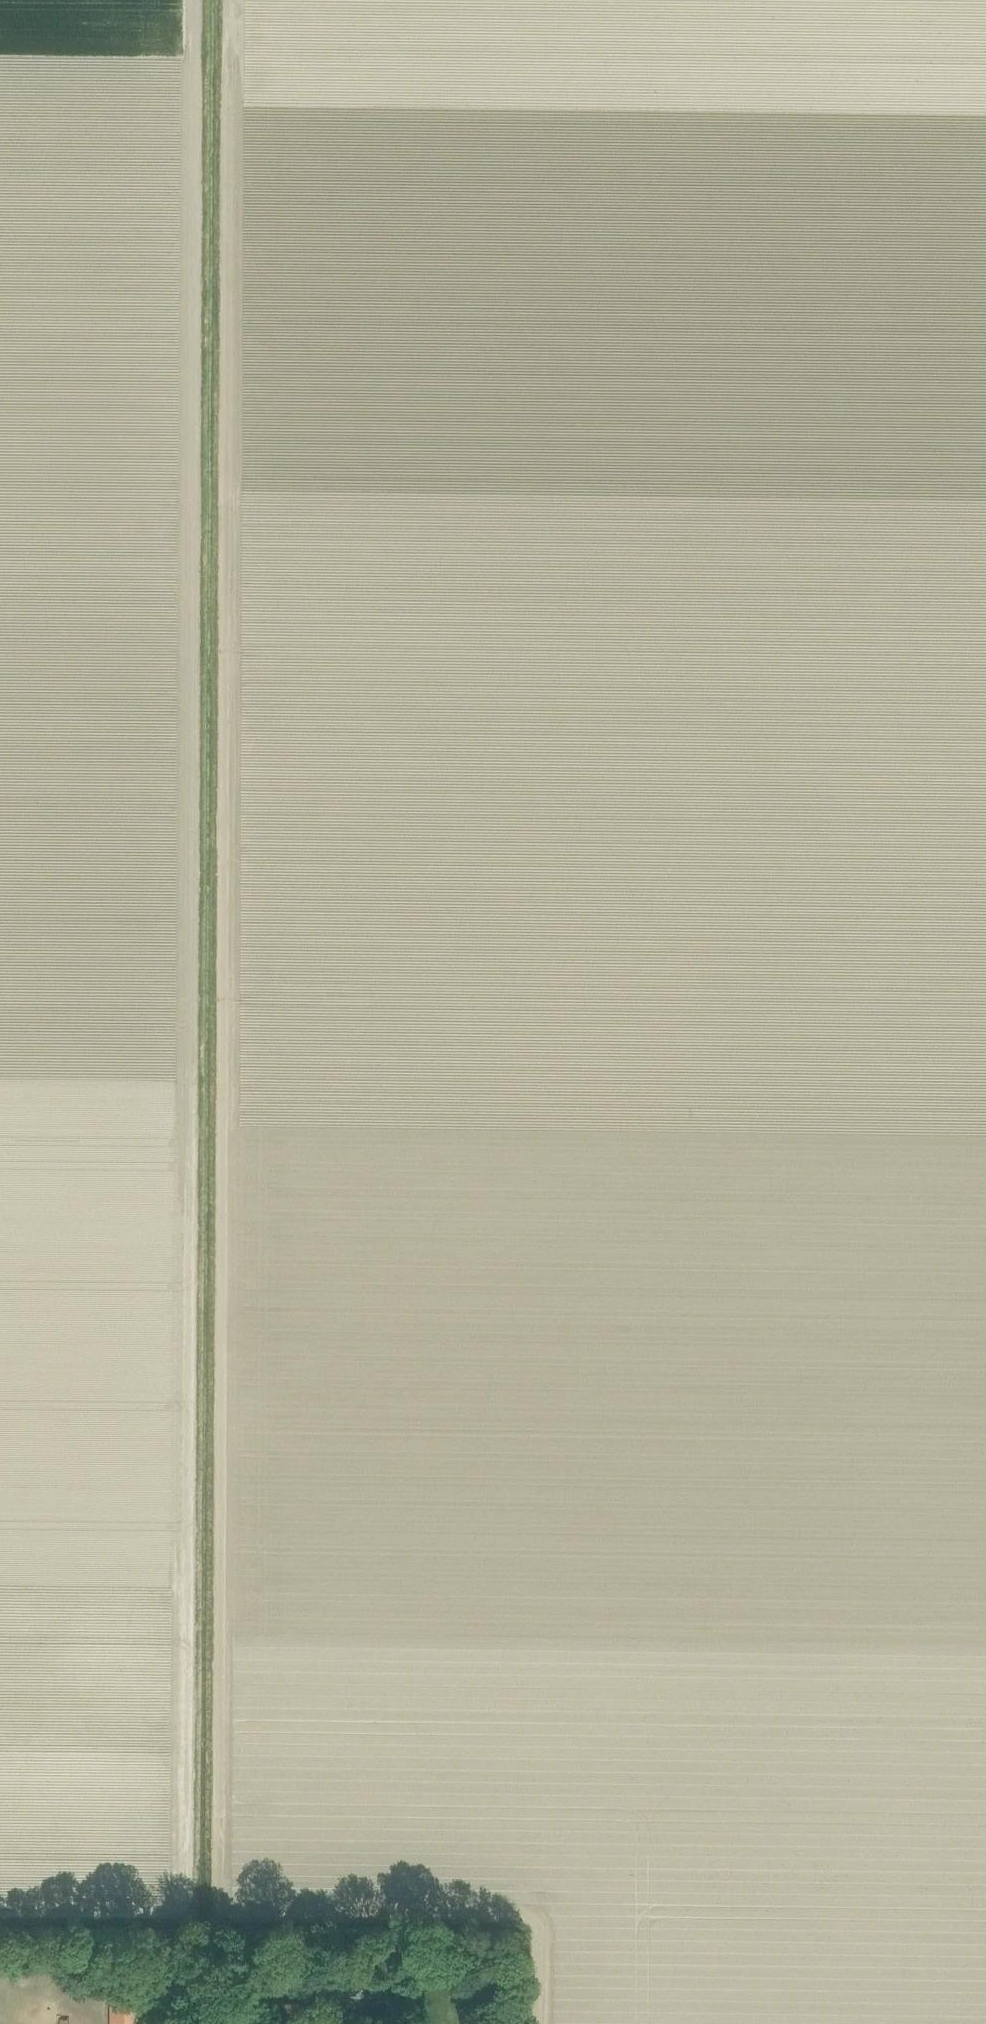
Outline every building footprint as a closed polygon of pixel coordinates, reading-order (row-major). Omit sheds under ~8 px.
[(133,1999),(109,1998),(109,2023),(133,2023),(133,1999)]
